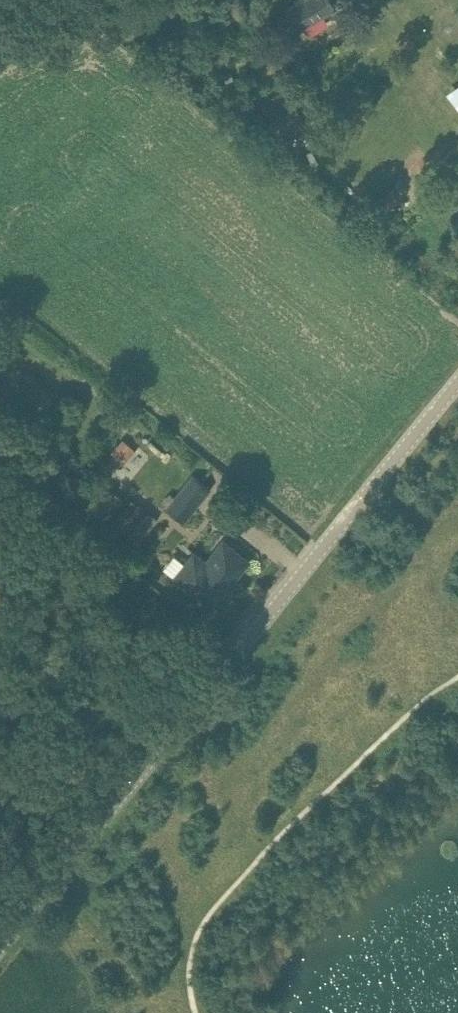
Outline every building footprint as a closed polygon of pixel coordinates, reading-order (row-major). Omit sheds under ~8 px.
[(332,0),(301,0),(282,11),(295,32),(336,6),(332,0)] [(112,454),(122,463),(133,450),(123,441),(112,454)] [(166,507),(183,521),(210,488),(193,474),(166,507)] [(113,523),(108,529),(118,537),(123,532),(138,544),(154,524),(157,519),(132,499),(131,501),(113,523)] [(248,560),(232,548),(223,540),(206,562),(194,552),(185,563),(174,554),(164,568),(211,606),(248,560)]
